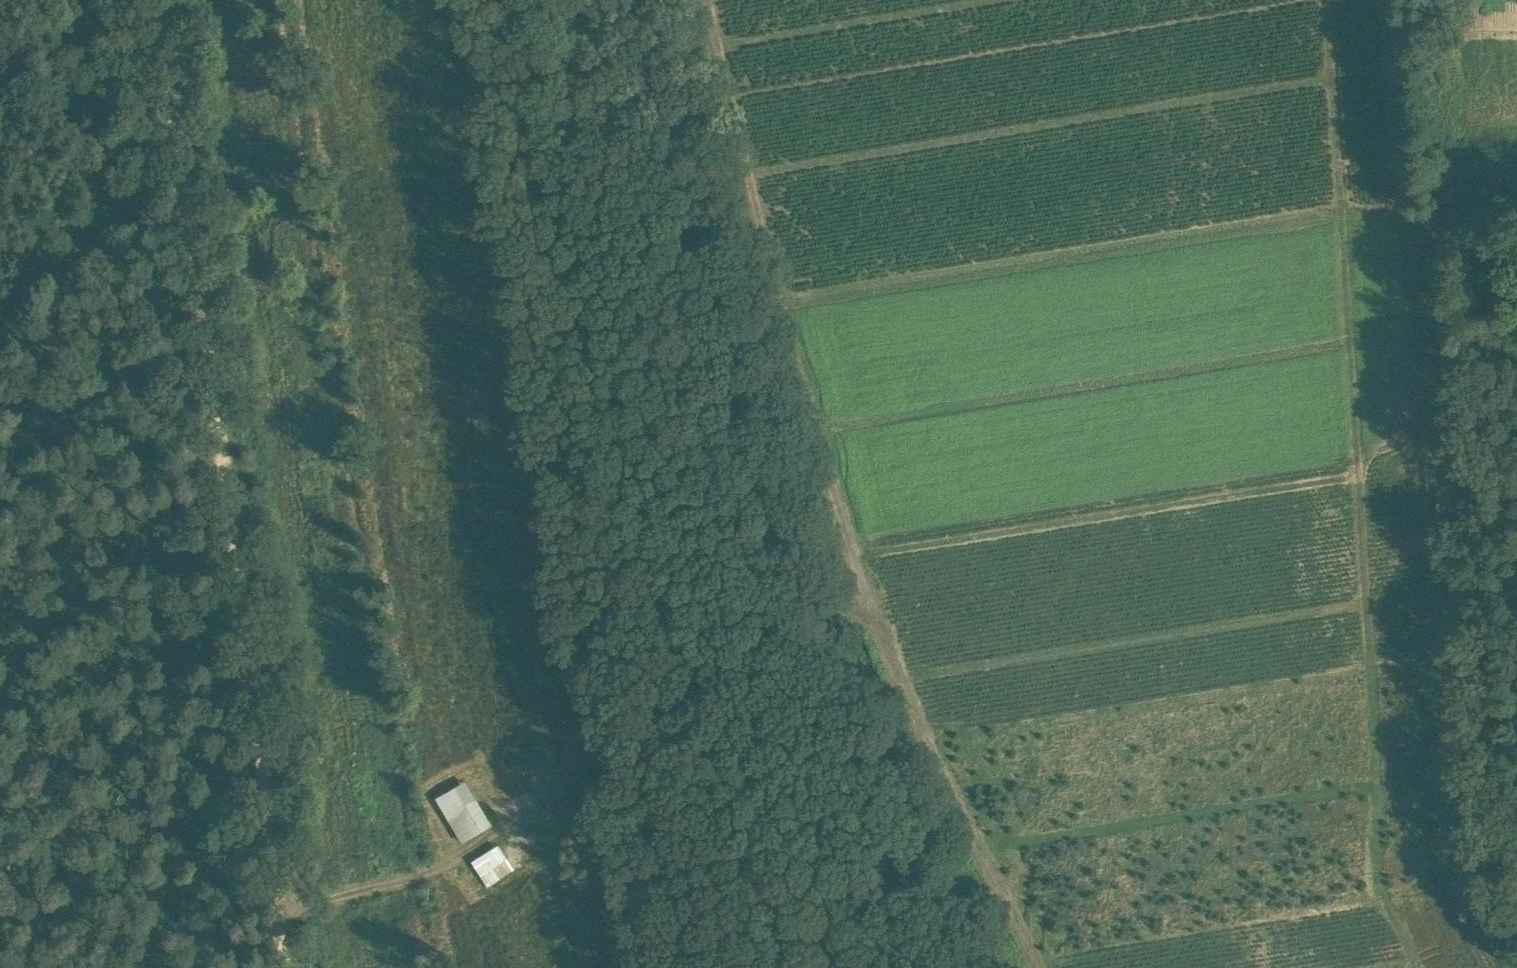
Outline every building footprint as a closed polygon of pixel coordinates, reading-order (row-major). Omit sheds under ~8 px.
[(469,778),(437,795),(462,841),(494,823),(469,778)] [(474,857),(488,883),(516,867),(501,842),(474,857)]
